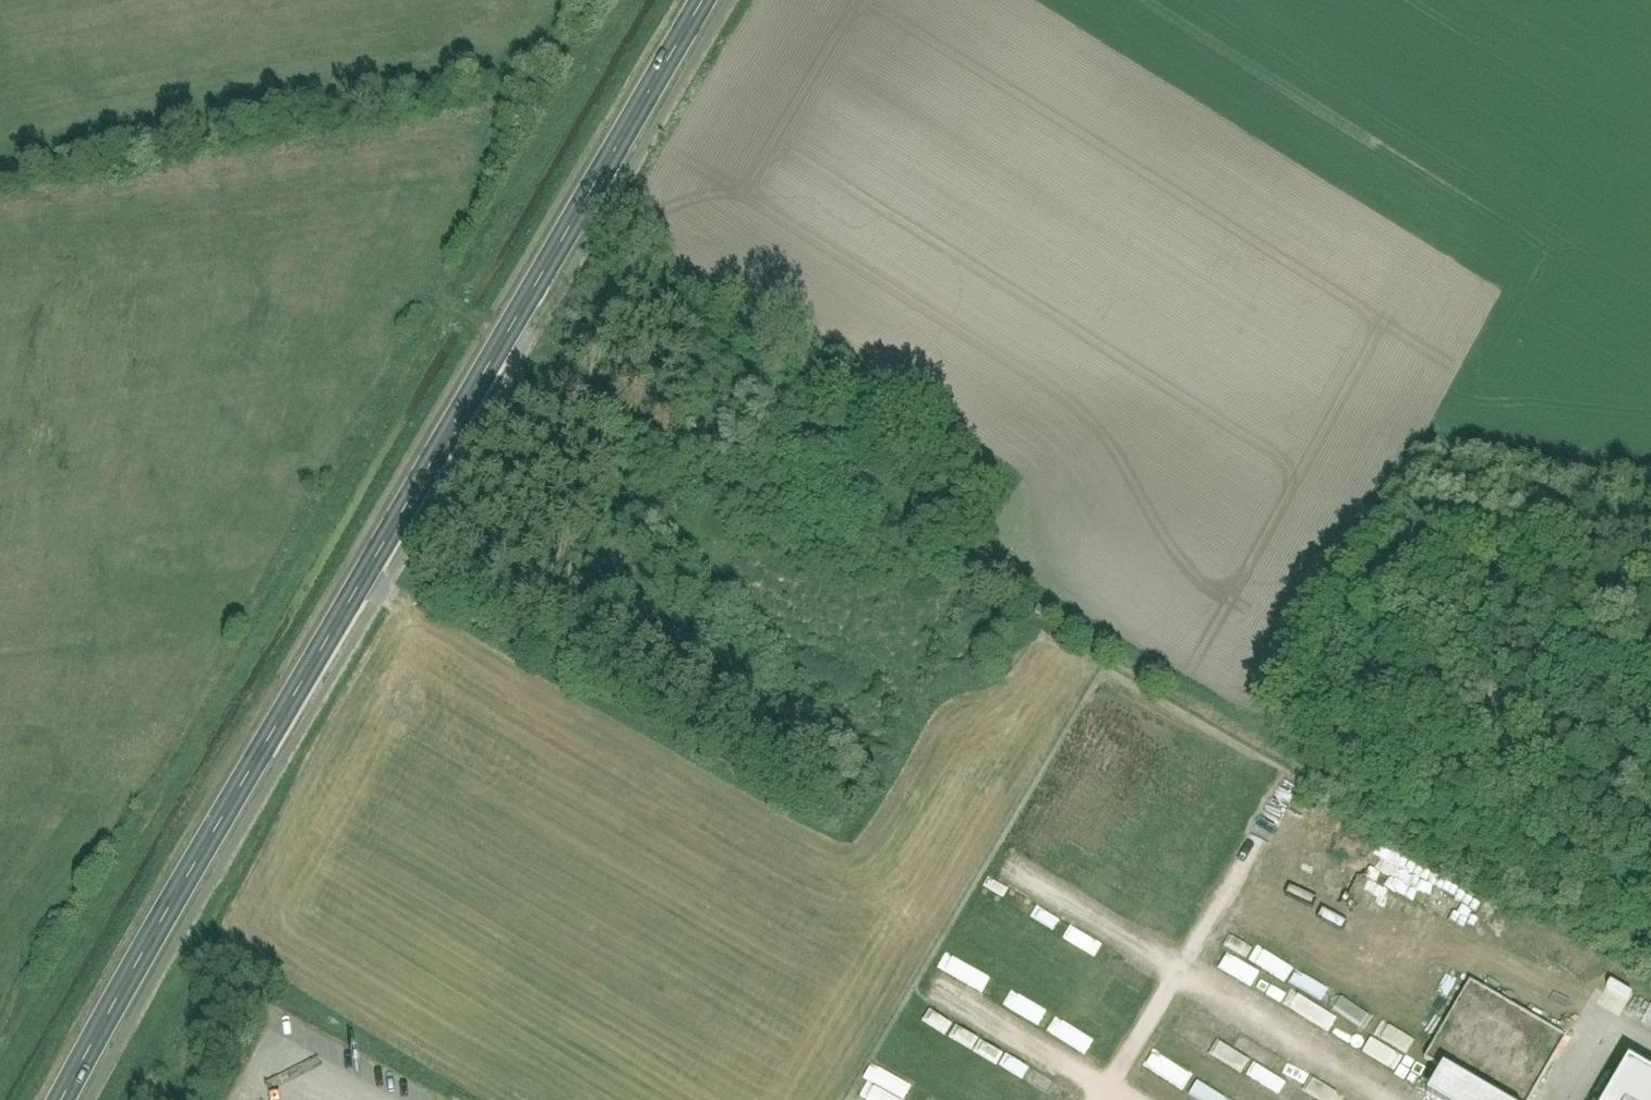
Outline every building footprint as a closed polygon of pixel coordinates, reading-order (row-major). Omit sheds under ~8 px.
[(1022,912),(1030,899),(1000,879),(991,893),(1022,912)] [(1030,920),(1069,944),(1078,929),(1040,905),(1030,920)] [(1470,983),(1425,1061),(1441,1070),(1493,1099),(1531,1099),(1566,1038),(1470,983)] [(1206,1031),(1214,1017),(1187,1000),(1178,1014),(1206,1031)] [(1180,1039),(1223,1061),(1230,1047),(1187,1025),(1180,1039)] [(1222,1038),(1244,1050),(1249,1041),(1226,1029),(1222,1038)] [(1629,1065),(1609,1099),(1650,1099),(1650,1077),(1629,1065)] [(1441,1070),(1424,1099),(1493,1099),(1441,1070)]
